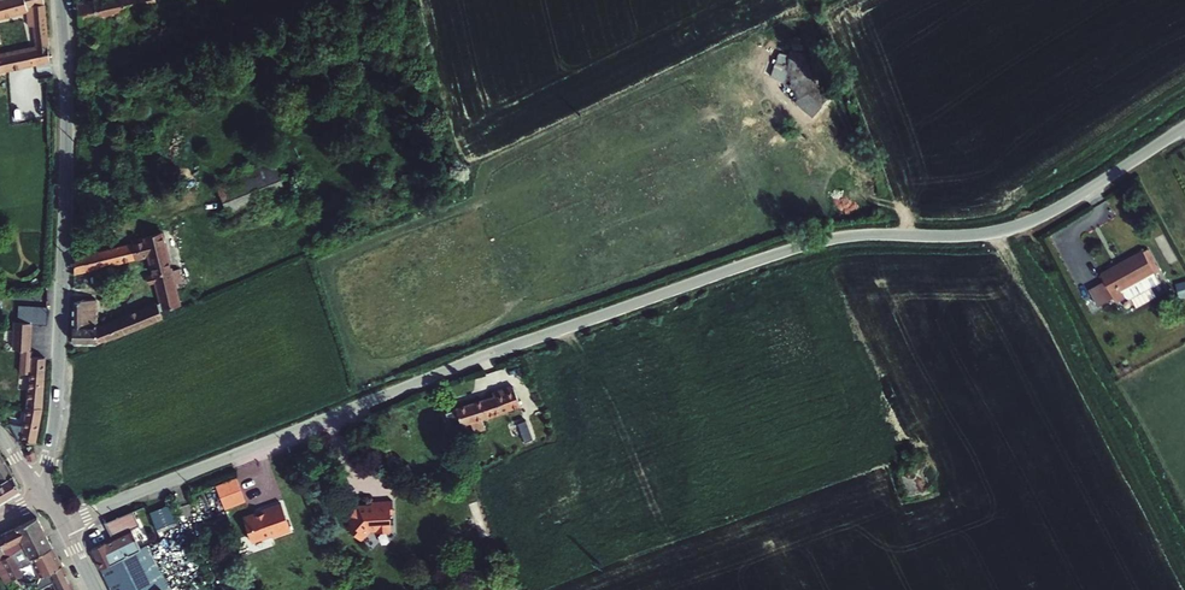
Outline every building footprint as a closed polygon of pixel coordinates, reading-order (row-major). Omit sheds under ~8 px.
[(49,63),(46,5),(44,4),(43,0),(0,0),(0,20),(26,13),(28,27),(32,27),(35,46),(0,54),(0,74),(49,63)] [(76,3),(80,24),(139,10),(138,4),(150,1),(151,4),(157,3),(156,0),(89,0),(76,3)] [(793,45),(793,51),(803,53),(803,44),(793,45)] [(793,51),(789,52),(789,55),(785,69),(788,73),(784,83),(784,84),(794,90),(796,98),(798,99),(799,99),(810,94),(822,106),(828,100),(827,95),(817,88),(814,77),(813,76),(811,72),(812,71),(806,54),(803,53),(793,51)] [(785,69),(789,55),(778,53),(776,63),(775,63),(770,77),(784,83),(788,73),(785,69)] [(799,99),(798,99),(795,103),(813,118),(822,106),(810,94),(799,99)] [(274,163),(218,186),(229,217),(287,193),(274,163)] [(136,261),(147,259),(150,271),(151,271),(152,274),(151,274),(152,276),(146,277),(149,286),(154,284),(158,302),(115,318),(99,319),(97,300),(81,301),(72,304),(71,326),(72,326),(71,343),(74,346),(96,346),(96,345),(163,319),(160,313),(162,312),(182,306),(176,284),(183,282),(180,269),(173,271),(172,268),(171,268),(170,265),(172,264),(166,243),(165,243),(164,239),(165,239),(164,232),(130,240),(131,243),(74,257),(74,275),(136,261)] [(1149,250),(1144,253),(1156,274),(1156,275),(1161,273),(1149,250)] [(1143,251),(1101,274),(1105,283),(1114,299),(1117,304),(1126,300),(1122,292),(1156,274),(1144,253),(1143,251)] [(1162,284),(1156,275),(1156,274),(1122,292),(1126,300),(1129,300),(1132,300),(1162,284)] [(1176,285),(1180,299),(1184,298),(1184,282),(1176,285)] [(1114,299),(1105,283),(1090,291),(1099,307),(1114,299)] [(19,374),(29,374),(31,358),(33,358),(33,352),(31,352),(32,325),(47,326),(48,308),(21,306),(21,323),(13,323),(12,352),(20,352),(19,374)] [(9,424),(18,442),(36,444),(43,410),(46,358),(33,358),(31,358),(29,374),(26,407),(22,426),(9,424)] [(522,408),(513,385),(493,393),(494,397),(456,410),(461,427),(462,428),(471,424),(483,421),(522,408)] [(461,427),(456,410),(445,413),(451,430),(461,427)] [(483,421),(471,424),(474,434),(486,430),(483,421)] [(526,421),(518,424),(525,444),(534,441),(526,421)] [(21,488),(0,450),(0,475),(3,481),(0,483),(0,501),(21,488)] [(25,454),(25,456),(28,462),(36,459),(34,453),(33,452),(31,451),(28,451),(26,453),(25,454)] [(237,476),(216,484),(225,508),(246,500),(237,476)] [(281,501),(243,515),(252,542),(272,534),(273,536),(291,530),(281,501)] [(394,515),(393,501),(372,502),(371,505),(358,505),(357,506),(346,519),(350,524),(346,528),(362,543),(366,538),(367,538),(371,533),(375,533),(392,532),(391,515),(394,515)] [(171,503),(150,511),(157,528),(177,520),(171,503)] [(104,521),(112,537),(132,527),(140,524),(133,509),(104,521)] [(43,516),(2,536),(8,548),(27,539),(30,545),(51,534),(43,516)] [(100,567),(101,567),(142,547),(132,527),(112,537),(90,548),(100,567)] [(67,564),(51,534),(30,545),(40,565),(35,568),(38,573),(43,571),(45,576),(53,572),(67,564)] [(101,567),(112,589),(152,589),(161,586),(164,589),(171,589),(147,544),(142,547),(101,567)] [(6,558),(0,561),(0,573),(5,571),(13,586),(19,584),(10,567),(6,558)] [(23,561),(10,567),(19,584),(24,581),(21,576),(28,572),(23,561)] [(67,564),(53,572),(63,589),(79,589),(67,564)]
